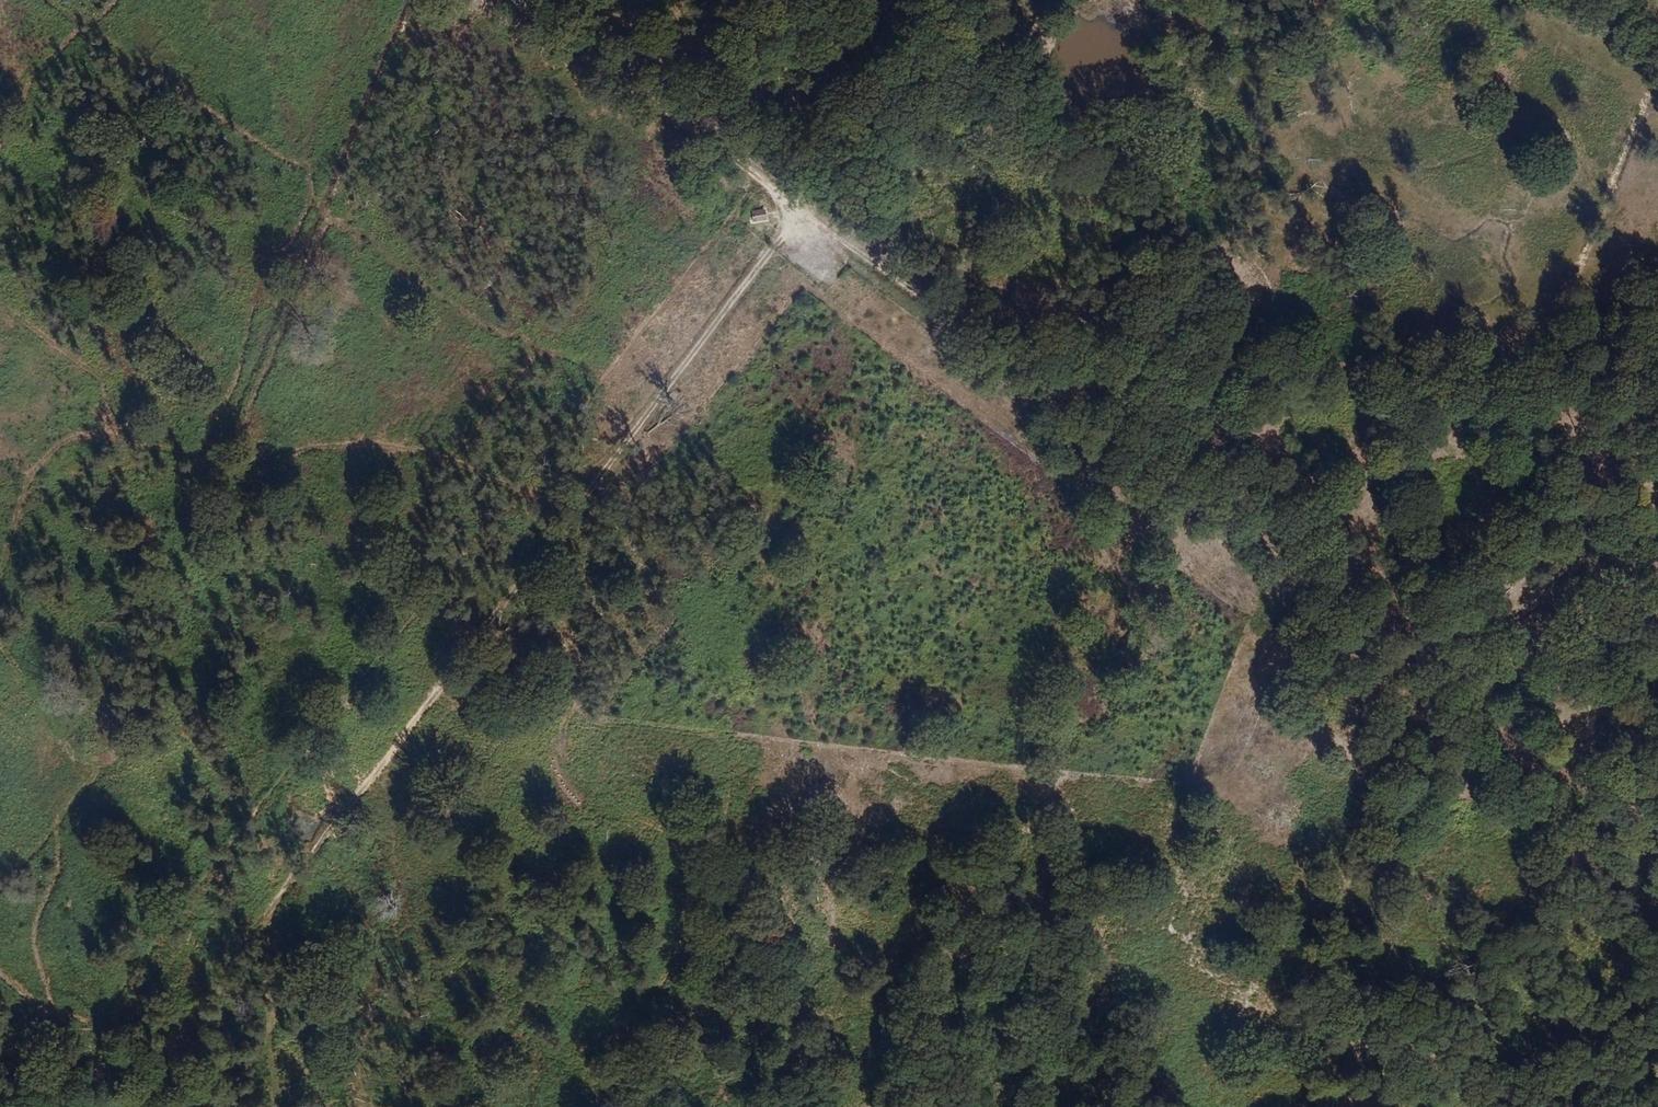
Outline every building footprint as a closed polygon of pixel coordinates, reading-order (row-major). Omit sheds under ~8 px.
[(826,201),(824,190),(810,193),(811,203),(826,201)] [(769,220),(765,205),(752,208),(755,223),(769,220)]
